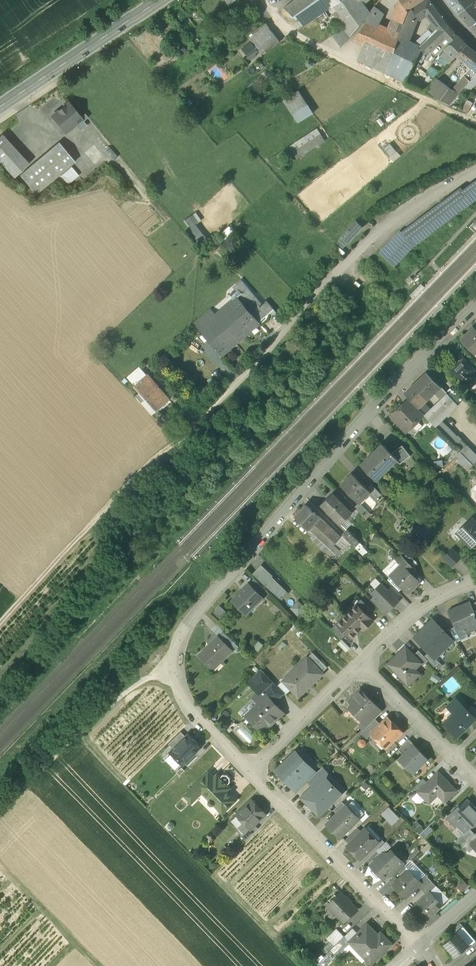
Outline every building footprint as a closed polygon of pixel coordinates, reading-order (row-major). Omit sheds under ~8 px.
[(283,8),(304,26),(325,12),(330,8),(324,0),(294,0),(283,8)] [(330,8),(343,0),(324,0),(330,8)] [(330,8),(334,14),(344,27),(350,36),(362,22),(369,12),(361,2),(360,2),(358,0),(343,0),(330,8)] [(401,1),(408,11),(411,8),(423,0),(400,0),(401,1)] [(412,9),(417,16),(419,19),(426,14),(432,20),(440,14),(429,0),(425,0),(412,9)] [(459,14),(473,3),(471,0),(447,0),(459,14)] [(401,1),(388,33),(398,38),(408,11),(401,1)] [(473,3),(459,14),(471,27),(475,23),(475,5),(473,3)] [(384,15),(374,7),(369,12),(362,22),(366,23),(379,29),(384,15)] [(330,8),(325,12),(329,17),(334,14),(330,8)] [(411,8),(408,11),(398,38),(398,40),(406,44),(417,16),(412,9),(411,8)] [(440,14),(432,20),(435,25),(437,28),(445,21),(440,14)] [(445,21),(437,28),(430,35),(428,36),(437,45),(445,37),(445,38),(446,38),(453,30),(445,21)] [(379,29),(366,23),(353,39),(366,44),(392,56),(398,40),(398,38),(388,33),(379,29)] [(261,55),(277,43),(263,24),(247,37),(261,55)] [(435,25),(428,32),(430,35),(437,28),(435,25)] [(344,27),(333,35),(341,48),(350,36),(344,27)] [(466,45),(453,30),(446,38),(451,43),(444,50),(453,59),(457,55),(466,45)] [(428,36),(418,47),(427,53),(437,45),(428,36)] [(406,44),(398,40),(393,54),(413,65),(421,51),(413,47),(406,44)] [(392,56),(366,44),(358,60),(386,73),(392,56)] [(466,45),(457,55),(463,60),(468,65),(472,68),(475,71),(475,52),(466,45)] [(413,65),(393,54),(392,56),(386,73),(405,83),(413,65)] [(465,76),(470,81),(475,74),(475,71),(472,68),(465,76)] [(465,76),(461,81),(462,82),(454,92),(458,95),(470,81),(465,76)] [(453,93),(448,91),(440,100),(450,105),(458,95),(454,92),(453,93)] [(298,92),(284,102),(298,123),(312,114),(298,92)] [(70,104),(54,117),(67,133),(77,125),(83,120),(82,118),(70,104)] [(83,120),(77,125),(81,131),(87,126),(84,122),(88,118),(85,114),(82,118),(83,120)] [(290,146),(295,154),(321,137),(316,129),(290,146)] [(2,135),(0,137),(0,162),(15,178),(30,164),(2,135)] [(59,143),(20,176),(36,195),(75,162),(59,143)] [(464,192),(472,202),(475,198),(475,184),(464,192)] [(461,188),(437,205),(448,219),(472,202),(464,192),(461,188)] [(437,205),(402,232),(381,254),(394,266),(414,245),(448,219),(437,205)] [(198,224),(203,220),(197,212),(184,221),(198,241),(206,235),(198,224)] [(355,220),(340,237),(341,238),(347,243),(362,226),(355,220)] [(341,238),(337,243),(342,248),(347,243),(341,238)] [(424,287),(421,284),(410,295),(413,298),(424,287)] [(237,297),(199,330),(213,345),(250,313),(237,297)] [(445,306),(442,303),(431,315),(434,318),(445,306)] [(250,313),(213,345),(221,355),(258,322),(250,313)] [(473,328),(461,340),(474,354),(475,352),(475,330),(473,328)] [(474,370),(463,358),(451,370),(463,382),(470,374),(474,370)] [(427,372),(404,393),(409,399),(417,407),(440,386),(427,372)] [(169,400),(147,375),(145,376),(143,373),(140,377),(142,379),(135,385),(157,411),(169,400)] [(470,374),(463,382),(469,388),(475,382),(475,380),(470,374)] [(448,395),(440,386),(417,407),(420,411),(424,415),(425,416),(448,395)] [(448,395),(425,416),(434,425),(441,419),(457,404),(448,395)] [(417,407),(409,399),(404,403),(415,415),(420,411),(417,407)] [(415,415),(404,403),(391,416),(406,432),(424,415),(420,411),(415,415)] [(441,419),(434,425),(473,466),(475,463),(475,455),(441,419)] [(382,444),(361,465),(376,481),(396,460),(400,464),(410,455),(402,445),(394,452),(390,447),(387,450),(382,444)] [(367,489),(352,474),(341,485),(358,503),(368,494),(370,492),(367,489)] [(381,495),(371,485),(367,489),(370,492),(368,494),(374,501),(381,495)] [(352,514),(332,494),(321,505),(341,525),(352,514)] [(366,518),(370,514),(358,503),(355,507),(366,518)] [(320,518),(306,505),(294,517),(309,530),(320,518)] [(429,517),(414,531),(422,540),(437,527),(429,517)] [(341,538),(320,518),(309,530),(313,534),(335,555),(336,555),(340,551),(334,546),(341,538)] [(471,518),(457,532),(471,547),(475,542),(475,541),(475,522),(471,518)] [(359,542),(348,531),(343,535),(358,552),(362,548),(358,543),(359,542)] [(335,555),(313,534),(310,538),(325,553),(326,552),(332,558),(335,555)] [(343,536),(341,538),(334,546),(340,551),(342,553),(350,544),(343,536)] [(367,552),(362,548),(358,552),(363,556),(367,552)] [(461,557),(452,549),(443,558),(452,566),(461,557)] [(416,570),(403,557),(398,561),(402,566),(402,565),(412,574),(416,570)] [(363,572),(353,562),(344,570),(355,580),(363,572)] [(412,574),(402,565),(402,566),(391,576),(408,593),(419,582),(412,574)] [(272,577),(261,566),(253,573),(265,584),(279,597),(285,590),(278,584),(271,577),(272,577)] [(264,588),(254,578),(248,584),(249,585),(255,591),(258,594),(264,588)] [(388,590),(381,584),(372,593),(375,596),(387,608),(389,610),(398,601),(396,599),(388,590)] [(258,594),(255,591),(249,585),(242,592),(241,591),(233,599),(244,611),(250,605),(253,608),(263,598),(258,594)] [(392,586),(388,590),(396,599),(400,595),(392,586)] [(387,608),(375,596),(371,600),(383,612),(387,608)] [(361,599),(331,629),(333,630),(338,626),(346,635),(351,639),(361,629),(363,631),(374,621),(367,614),(358,605),(363,601),(361,599)] [(292,608),(300,617),(308,610),(299,601),(292,608)] [(372,610),(363,601),(358,605),(367,614),(372,610)] [(448,611),(455,626),(459,633),(466,630),(467,633),(475,629),(475,621),(474,618),(473,614),(475,613),(471,604),(469,601),(448,611)] [(444,631),(433,620),(415,638),(428,652),(434,658),(434,657),(451,641),(443,633),(444,631)] [(346,635),(338,626),(333,630),(342,639),(346,635)] [(233,641),(223,631),(218,636),(228,646),(233,641)] [(218,636),(198,655),(212,670),(232,650),(228,646),(218,636)] [(414,654),(405,646),(399,652),(399,653),(388,665),(408,685),(416,678),(411,673),(421,663),(422,663),(414,654)] [(424,656),(418,650),(414,654),(422,663),(421,663),(423,665),(428,660),(424,656)] [(327,667),(312,652),(307,657),(322,672),(327,667)] [(434,658),(428,652),(424,656),(428,660),(434,667),(439,662),(434,657),(434,658)] [(307,657),(282,681),(298,697),(310,685),(310,686),(323,673),(322,672),(307,657)] [(284,694),(261,669),(247,682),(258,694),(261,691),(263,694),(264,693),(267,696),(274,703),(284,694)] [(369,699),(360,690),(354,696),(357,699),(349,707),(363,721),(378,707),(370,699),(369,699)] [(274,703),(267,696),(247,716),(262,732),(283,712),(274,703)] [(468,711),(455,698),(447,706),(454,713),(444,722),(457,736),(468,725),(474,718),(475,718),(468,711)] [(378,707),(363,721),(368,726),(375,719),(382,712),(378,707)] [(402,732),(388,717),(381,724),(371,734),(385,748),(402,732)] [(368,726),(361,733),(366,739),(371,734),(381,724),(375,719),(368,726)] [(174,747),(184,737),(180,733),(169,743),(174,747)] [(169,752),(182,766),(200,747),(187,734),(184,737),(174,747),(169,752)] [(409,739),(399,749),(403,753),(413,743),(409,739)] [(429,759),(413,743),(403,753),(398,758),(413,774),(429,759)] [(312,770),(295,752),(277,770),(293,786),(294,787),(306,775),(312,770)] [(310,779),(308,781),(313,786),(323,777),(328,772),(323,767),(310,779)] [(445,801),(456,790),(438,772),(427,782),(418,791),(429,803),(438,794),(445,801)] [(210,781),(200,791),(202,792),(210,800),(209,801),(209,803),(210,805),(213,805),(214,804),(222,813),(234,802),(225,793),(230,788),(227,785),(230,782),(230,778),(227,775),(223,774),(220,777),(217,774),(210,781)] [(306,775),(294,787),(293,786),(291,788),(296,793),(308,781),(310,779),(306,775)] [(205,776),(185,796),(191,802),(202,792),(200,791),(210,781),(205,776)] [(323,777),(313,786),(301,797),(319,815),(339,796),(332,789),(334,787),(332,786),(324,778),(323,777)] [(423,778),(407,794),(411,798),(418,791),(427,782),(423,778)] [(468,799),(460,806),(459,805),(448,816),(464,833),(465,833),(470,828),(475,823),(475,824),(475,808),(468,799)] [(254,800),(250,800),(248,802),(248,804),(237,815),(250,828),(254,824),(265,813),(256,805),(256,802),(254,800)] [(342,801),(334,809),(338,813),(346,805),(342,801)] [(353,801),(350,805),(363,817),(367,814),(353,801)] [(359,818),(346,805),(338,813),(327,824),(340,837),(359,818)] [(391,807),(382,814),(391,826),(401,819),(391,807)] [(254,824),(250,828),(241,836),(246,841),(258,828),(254,824)] [(369,826),(365,829),(370,834),(371,835),(374,831),(369,826)] [(358,827),(345,840),(349,844),(362,832),(358,827)] [(470,828),(465,833),(464,833),(455,842),(461,847),(475,833),(470,828)] [(370,834),(367,836),(362,832),(349,844),(348,846),(360,858),(377,842),(371,835),(370,834)] [(463,845),(468,850),(473,844),(475,841),(475,833),(463,845)] [(393,853),(387,858),(385,858),(382,855),(380,856),(379,856),(377,858),(376,860),(371,865),(373,868),(372,872),(377,876),(380,875),(383,878),(390,871),(402,860),(400,860),(393,853)] [(402,860),(390,871),(395,875),(406,864),(402,860)] [(421,882),(409,869),(393,885),(405,898),(418,886),(422,882),(421,882)] [(432,881),(427,876),(421,882),(422,882),(418,886),(422,890),(432,881)] [(432,881),(422,890),(427,895),(430,891),(430,892),(436,886),(432,881)] [(414,907),(426,920),(435,912),(443,904),(430,892),(430,891),(427,895),(414,907)] [(357,909),(341,892),(337,896),(335,895),(330,899),(332,901),(328,905),(344,922),(348,918),(349,919),(354,915),(353,913),(357,909)] [(435,912),(426,920),(430,924),(439,916),(435,912)] [(378,935),(367,924),(349,941),(350,942),(359,951),(364,946),(376,959),(392,944),(381,933),(378,935)] [(344,937),(337,929),(327,938),(334,946),(344,937)] [(463,941),(456,933),(444,944),(456,957),(469,945),(465,940),(463,941)] [(334,946),(331,950),(337,956),(350,942),(349,941),(344,936),(344,937),(334,946)] [(322,965),(326,965),(329,964),(325,958),(319,962),(322,965)]
